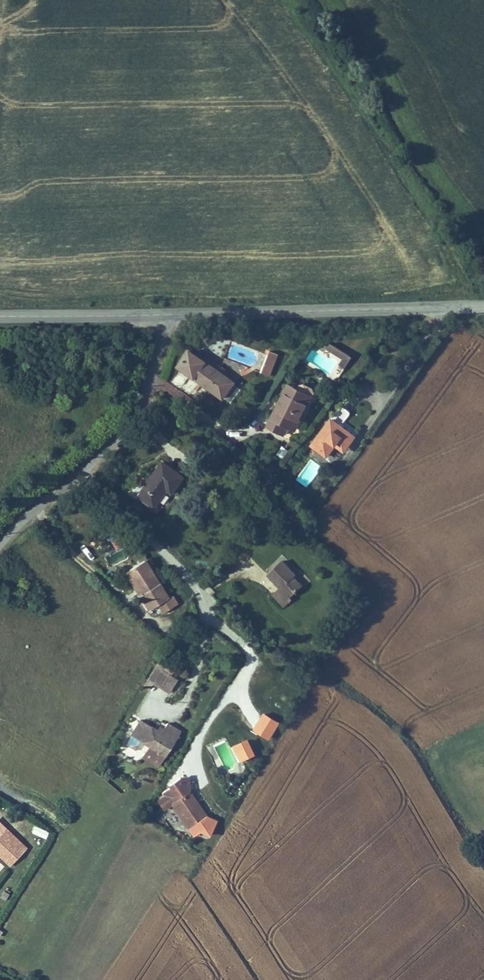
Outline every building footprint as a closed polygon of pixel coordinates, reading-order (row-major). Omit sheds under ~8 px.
[(355,344),(338,333),(335,338),(347,347),(342,354),(347,358),(355,344)] [(177,357),(222,393),(234,377),(190,341),(183,350),(177,357)] [(257,370),(263,375),(278,356),(272,351),(257,370)] [(294,382),(284,378),(269,419),(286,425),(289,416),(298,420),(311,383),(308,379),(300,376),(296,378),(294,382)] [(350,401),(347,398),(337,412),(335,410),(315,436),(329,447),(339,434),(348,442),(358,429),(346,419),(356,405),(350,401)] [(276,454),(282,457),(287,449),(282,445),(276,454)] [(181,469),(158,453),(148,469),(136,487),(154,498),(165,481),(171,484),(181,469)] [(306,488),(322,467),(310,459),(295,480),(306,488)] [(110,538),(114,548),(123,544),(118,534),(110,538)] [(167,586),(161,590),(138,553),(127,559),(122,562),(137,585),(133,588),(141,602),(153,595),(160,605),(174,597),(167,586)] [(295,568),(281,555),(265,571),(279,584),(273,590),(284,601),(291,593),(289,591),(301,579),(292,571),(295,568)] [(137,585),(122,562),(118,564),(133,588),(137,585)] [(164,667),(155,662),(148,675),(163,684),(171,670),(164,667)] [(156,712),(141,702),(131,719),(145,728),(156,712)] [(156,712),(145,728),(148,730),(142,740),(158,750),(180,715),(167,706),(161,715),(156,712)] [(252,730),(269,740),(280,720),(263,710),(252,730)] [(232,744),(240,762),(256,754),(248,737),(232,744)] [(183,781),(181,767),(172,768),(162,776),(163,778),(157,783),(159,787),(152,793),(158,801),(166,795),(190,825),(199,818),(194,811),(202,805),(189,788),(183,781)] [(207,812),(202,805),(194,811),(199,818),(207,812)] [(46,838),(49,829),(32,825),(30,833),(46,838)]
